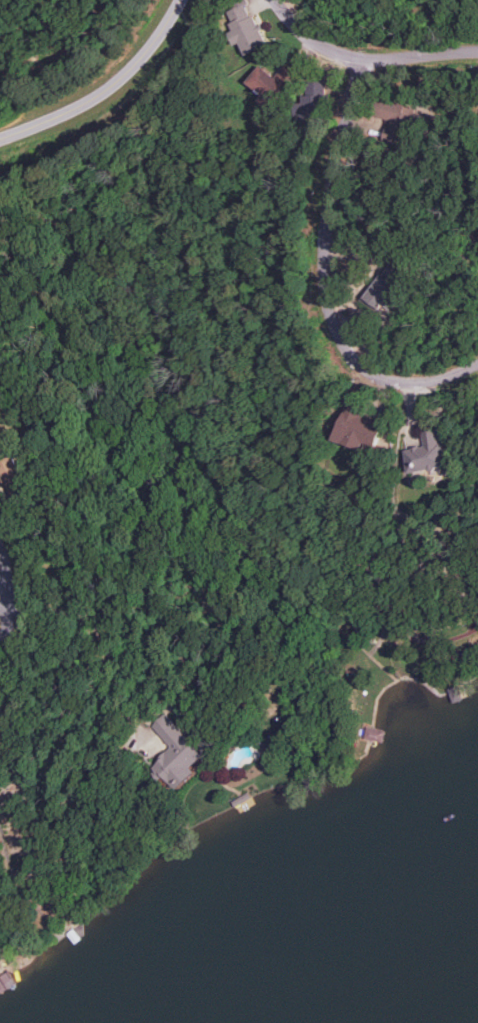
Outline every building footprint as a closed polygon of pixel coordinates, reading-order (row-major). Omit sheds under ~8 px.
[(266,46),(249,3),(227,11),(234,30),(230,31),(235,45),(241,43),(245,54),(266,46)] [(259,65),(247,82),(263,93),(257,101),(270,110),(298,72),(285,63),(275,76),(259,65)] [(326,81),(308,80),(308,95),(303,95),(302,103),(297,103),(297,117),(325,118),(326,81)] [(383,141),(407,146),(416,106),(380,97),(375,116),(388,119),(383,141)] [(393,310),(400,298),(394,295),(408,272),(389,261),(363,302),(378,311),(383,303),(393,310)] [(336,439),(376,451),(385,422),(362,415),(367,400),(350,395),(336,439)] [(411,474),(441,468),(441,466),(448,465),(441,428),(423,431),(426,445),(406,449),(411,474)] [(0,460),(0,471),(15,501),(33,493),(14,454),(0,460)] [(208,754),(166,712),(153,726),(174,747),(155,767),(180,791),(200,771),(196,767),(208,754)]
